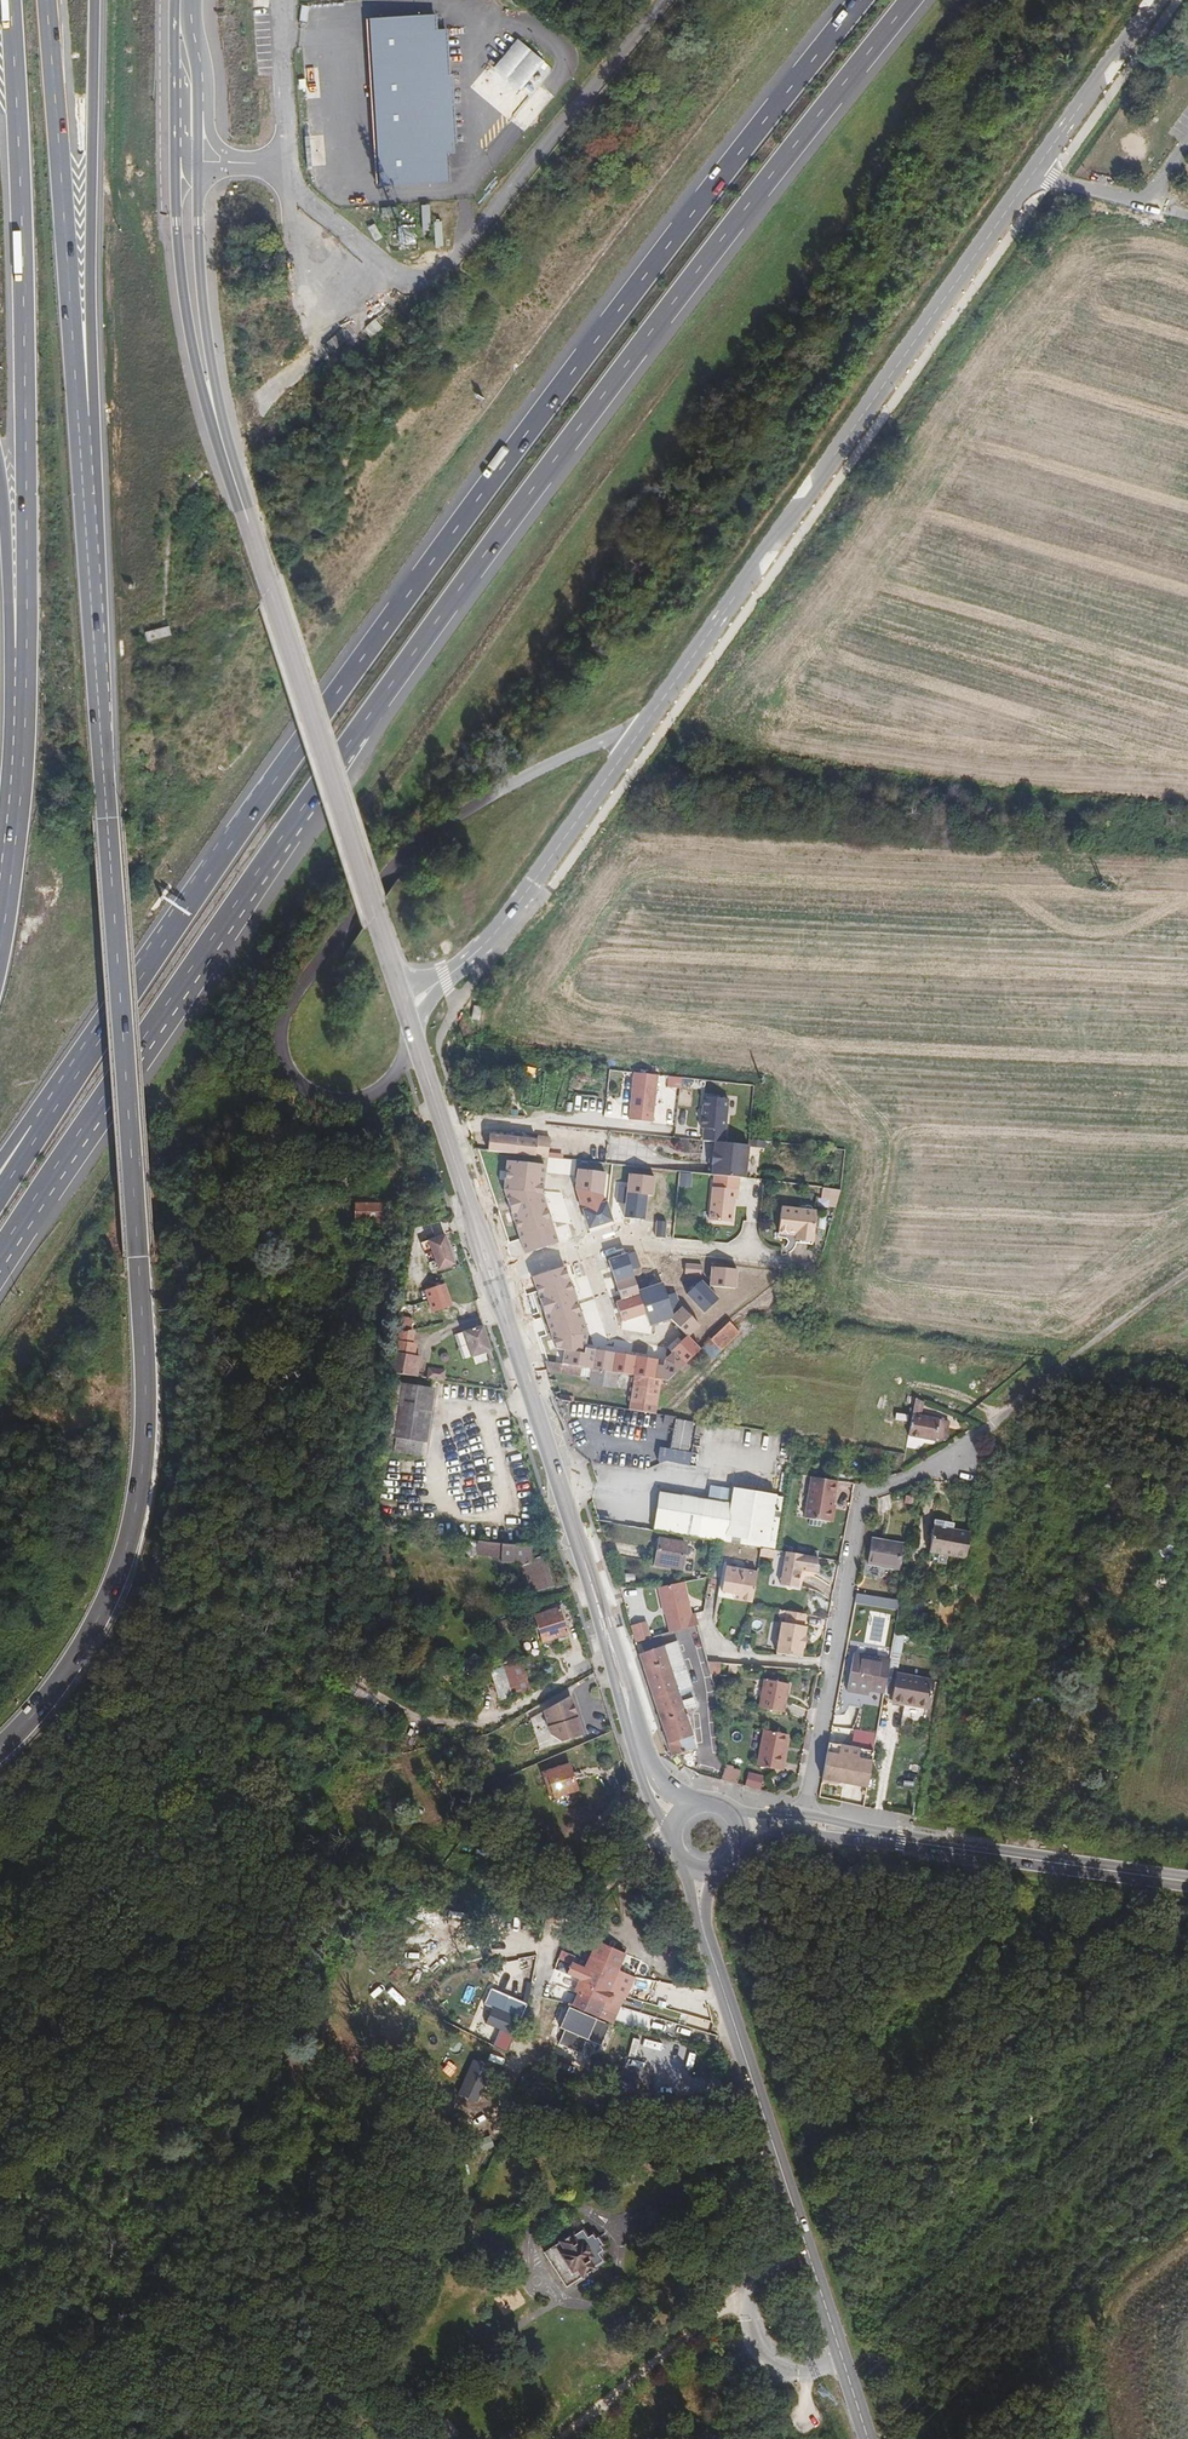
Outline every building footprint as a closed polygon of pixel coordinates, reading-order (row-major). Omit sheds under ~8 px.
[(378,185),(450,180),(449,153),(455,152),(448,28),(438,28),(437,13),(368,17),(378,185)] [(523,89),(546,61),(518,37),(494,65),(523,89)] [(430,205),(422,205),(422,230),(431,230),(430,205)] [(382,237),(375,224),(368,227),(375,241),(382,237)] [(480,398),(471,393),(470,395),(478,401),(480,398)] [(170,626),(147,632),(149,640),(173,634),(170,626)] [(658,1075),(635,1073),(629,1120),(652,1123),(658,1075)] [(678,1088),(680,1078),(668,1077),(666,1087),(678,1088)] [(715,1144),(723,1145),(729,1099),(705,1097),(701,1128),(704,1128),(703,1143),(715,1144)] [(534,1157),(536,1141),(522,1140),(522,1135),(515,1135),(515,1139),(490,1137),(489,1152),(534,1157)] [(551,1143),(536,1141),(534,1157),(549,1158),(551,1143)] [(725,1168),(723,1178),(728,1179),(743,1181),(753,1182),(766,1183),(770,1150),(723,1145),(715,1144),(713,1167),(725,1168)] [(541,1195),(545,1166),(507,1162),(504,1191),(525,1253),(557,1243),(541,1195)] [(605,1173),(578,1169),(576,1188),(588,1228),(612,1221),(606,1202),(604,1203),(602,1196),(605,1173)] [(635,1197),(644,1199),(645,1189),(664,1191),(671,1192),(673,1172),(648,1170),(647,1183),(637,1182),(635,1197)] [(743,1181),(728,1179),(721,1227),(743,1229),(745,1207),(749,1207),(753,1182),(743,1181)] [(644,1199),(642,1211),(661,1214),(664,1191),(645,1189),(644,1199)] [(845,1192),(827,1190),(826,1200),(842,1202),(845,1192)] [(356,1202),(349,1227),(365,1228),(364,1237),(372,1232),(392,1232),(392,1202),(356,1202)] [(819,1214),(784,1210),(781,1234),(799,1237),(798,1242),(815,1244),(819,1214)] [(674,1216),(672,1232),(682,1233),(683,1217),(674,1216)] [(349,1227),(346,1227),(346,1237),(364,1237),(365,1228),(349,1227)] [(430,1240),(440,1270),(456,1265),(446,1235),(430,1240)] [(628,1253),(633,1269),(642,1266),(637,1251),(628,1253)] [(633,1269),(628,1253),(611,1259),(623,1300),(618,1302),(624,1321),(647,1313),(651,1325),(671,1317),(688,1335),(699,1324),(682,1306),(681,1307),(674,1314),(668,1298),(644,1305),(640,1291),(633,1269)] [(701,1263),(685,1262),(684,1271),(700,1273),(701,1263)] [(568,1264),(536,1274),(559,1347),(568,1348),(566,1362),(584,1365),(595,1366),(617,1370),(634,1373),(659,1378),(666,1379),(677,1370),(691,1358),(701,1350),(688,1335),(672,1351),(674,1353),(666,1360),(665,1366),(658,1365),(659,1359),(586,1347),(588,1333),(568,1264)] [(711,1265),(709,1284),(734,1287),(736,1267),(711,1265)] [(700,1279),(685,1292),(702,1311),(717,1298),(700,1279)] [(640,1291),(644,1305),(668,1298),(667,1294),(664,1283),(640,1291)] [(435,1312),(452,1307),(445,1285),(428,1291),(435,1312)] [(676,1291),(667,1294),(668,1298),(674,1314),(681,1307),(676,1291)] [(471,1358),(492,1351),(484,1326),(463,1332),(471,1358)] [(739,1345),(730,1335),(715,1347),(724,1357),(739,1345)] [(592,1368),(553,1361),(557,1372),(590,1378),(592,1368)] [(703,1365),(699,1361),(685,1373),(688,1378),(703,1365)] [(446,1379),(446,1368),(428,1367),(428,1378),(446,1379)] [(622,1388),(625,1374),(602,1370),(600,1384),(622,1388)] [(642,1376),(636,1411),(661,1416),(667,1381),(642,1376)] [(418,1380),(405,1448),(426,1451),(439,1384),(418,1380)] [(674,1419),(672,1449),(691,1450),(693,1420),(674,1419)] [(916,1421),(912,1444),(943,1450),(947,1427),(916,1421)] [(833,1527),(841,1487),(815,1482),(808,1523),(833,1527)] [(663,1493),(655,1533),(709,1543),(776,1555),(786,1502),(736,1493),(734,1506),(719,1503),(719,1504),(709,1503),(709,1501),(663,1493)] [(964,1559),(968,1536),(952,1533),(953,1529),(934,1526),(929,1553),(964,1559)] [(385,1547),(377,1539),(370,1557),(377,1561),(385,1547)] [(900,1545),(870,1539),(865,1565),(895,1571),(900,1545)] [(534,1558),(529,1544),(470,1540),(469,1553),(492,1555),(492,1560),(523,1561),(529,1584),(534,1583),(536,1589),(556,1582),(546,1555),(534,1558)] [(659,1566),(681,1570),(685,1547),(663,1542),(659,1566)] [(821,1564),(790,1558),(784,1591),(801,1594),(804,1576),(818,1578),(821,1564)] [(680,1574),(681,1570),(659,1566),(658,1571),(680,1574)] [(743,1599),(742,1604),(754,1607),(760,1577),(730,1571),(725,1595),(738,1598),(743,1599)] [(681,1586),(659,1592),(665,1613),(667,1612),(672,1632),(680,1630),(696,1625),(691,1610),(689,1611),(681,1586)] [(563,1606),(539,1613),(547,1637),(571,1630),(563,1606)] [(808,1620),(790,1617),(788,1628),(784,1628),(778,1658),(803,1663),(804,1653),(806,1653),(809,1643),(807,1643),(809,1633),(806,1633),(808,1620)] [(632,1623),(635,1642),(652,1639),(649,1620),(632,1623)] [(672,1646),(642,1655),(674,1758),(684,1755),(703,1750),(699,1736),(709,1733),(700,1704),(705,1703),(699,1684),(694,1686),(690,1673),(681,1675),(672,1646)] [(869,1691),(885,1694),(891,1664),(854,1656),(847,1693),(868,1697),(869,1691)] [(505,1664),(512,1694),(530,1689),(523,1660),(505,1664)] [(893,1704),(927,1710),(932,1685),(898,1679),(893,1704)] [(791,1688),(766,1683),(761,1711),(785,1716),(791,1688)] [(569,1694),(542,1709),(546,1733),(559,1742),(582,1736),(569,1694)] [(928,1720),(927,1710),(893,1704),(894,1714),(928,1720)] [(789,1737),(765,1732),(758,1768),(782,1772),(789,1737)] [(866,1792),(872,1755),(828,1747),(821,1784),(866,1792)] [(541,1769),(549,1797),(575,1791),(566,1762),(541,1769)] [(704,1764),(700,1774),(724,1782),(727,1772),(704,1764)] [(761,1789),(765,1775),(749,1771),(745,1785),(761,1789)] [(727,1772),(724,1782),(738,1787),(740,1775),(727,1772)] [(1086,1820),(1101,1824),(1106,1803),(1091,1801),(1086,1820)] [(593,1950),(619,1961),(625,1945),(601,1934),(593,1950)] [(571,2050),(580,2053),(619,1961),(593,1950),(563,2021),(580,2028),(571,2050)] [(635,1967),(619,1961),(580,2053),(597,2061),(635,1967)] [(932,2002),(925,1994),(917,2001),(925,2009),(932,2002)] [(921,2012),(911,2002),(902,2010),(912,2021),(921,2012)] [(508,2012),(491,2005),(483,2024),(497,2030),(492,2046),(506,2053),(514,2034),(502,2030),(508,2012)] [(553,2043),(571,2050),(580,2028),(563,2021),(553,2043)] [(481,2052),(466,2084),(483,2092),(499,2059),(481,2052)] [(859,2057),(844,2071),(851,2079),(866,2065),(859,2057)] [(577,2108),(590,2109),(590,2104),(597,2105),(597,2096),(577,2096),(577,2108)] [(84,2192),(77,2197),(94,2220),(102,2214),(84,2192)] [(549,2243),(572,2276),(605,2254),(604,2251),(609,2245),(607,2237),(608,2233),(605,2228),(601,2229),(599,2227),(591,2226),(586,2219),(549,2243)]
